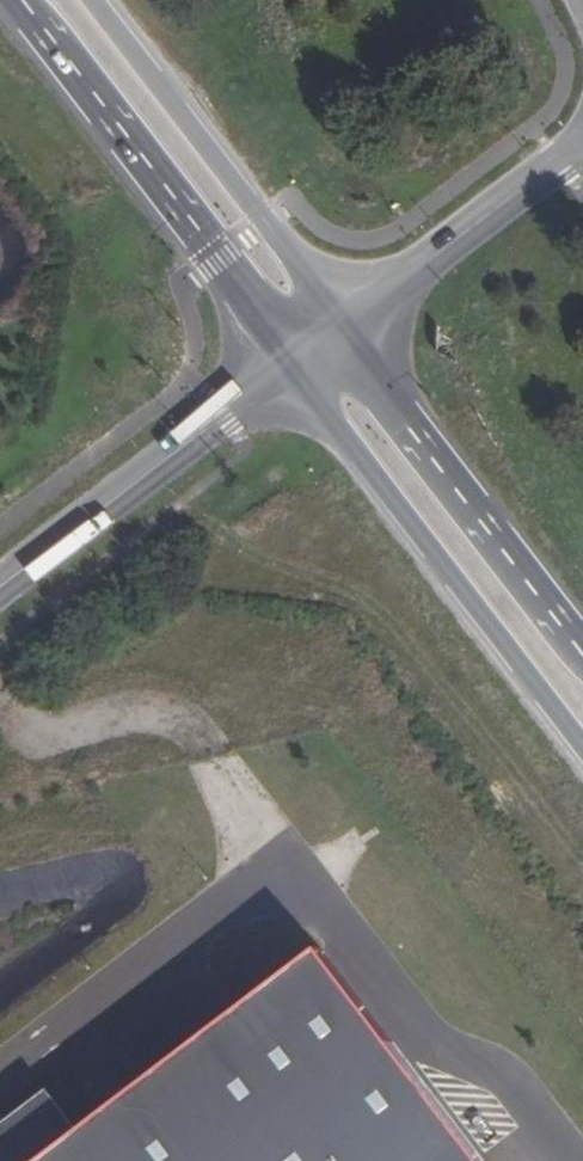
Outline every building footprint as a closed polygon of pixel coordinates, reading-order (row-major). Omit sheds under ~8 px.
[(343,947),(64,1160),(509,1160),(343,947)]
